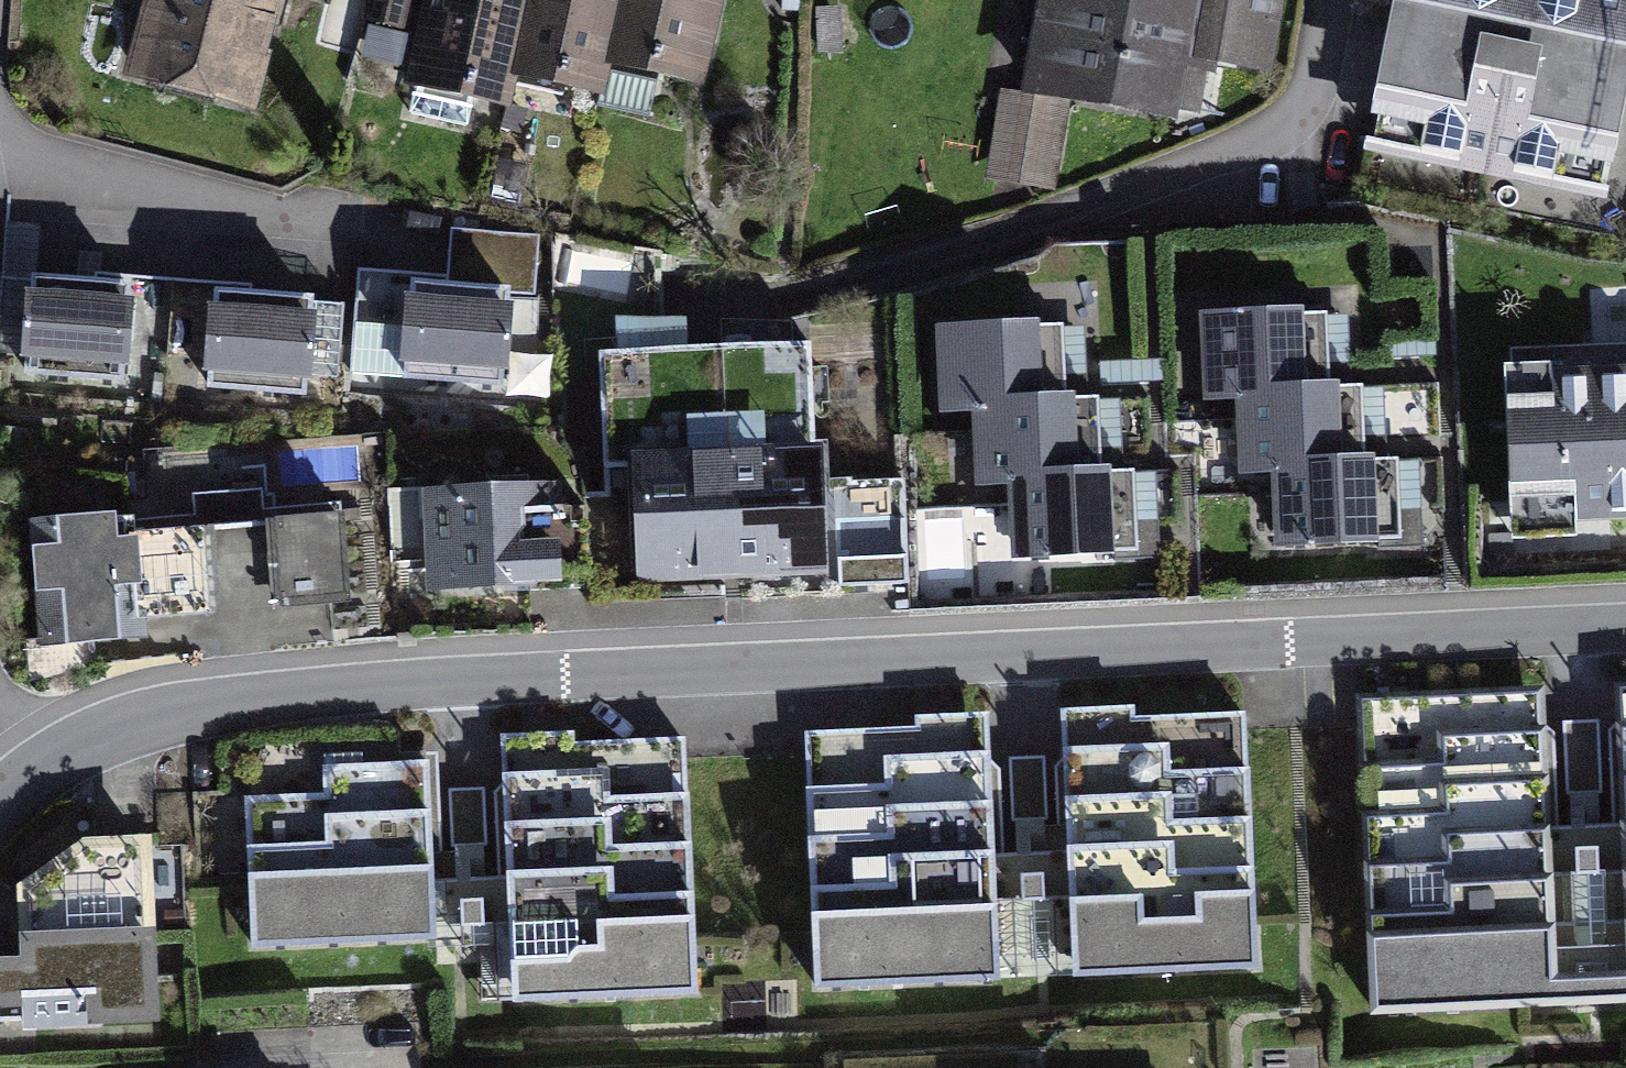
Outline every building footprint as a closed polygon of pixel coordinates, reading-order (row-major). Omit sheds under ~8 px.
[(129,89),(259,119),(286,0),(121,0),(148,6),(129,89)] [(372,33),(415,41),(423,0),(379,0),(372,33)] [(419,96),(514,113),(519,85),(535,0),(437,0),(419,96)] [(519,85),(606,102),(612,70),(625,0),(535,0),(519,85)] [(612,70),(712,89),(729,0),(625,0),(612,70)] [(1032,102),(1006,98),(989,192),(1058,205),(1076,109),(1194,131),(1206,71),(1282,85),(1298,0),(1051,0),(1032,102)] [(1592,0),(1414,0),(1383,151),(1625,199),(1625,194),(1625,7),(1592,0)] [(450,292),(419,290),(412,387),(510,394),(517,302),(537,303),(541,247),(454,241),(450,292)] [(142,297),(43,290),(36,387),(134,394),(142,297)] [(325,310),(227,303),(220,400),(318,408),(325,310)] [(1335,403),(1333,324),(1208,326),(1209,405),(1246,404),(1335,403)] [(1071,415),(1070,336),(944,338),(945,417),(982,417),(1071,415)] [(740,465),(814,462),(810,358),(615,364),(619,469),(644,468),(740,465)] [(1515,364),(1521,539),(1625,535),(1625,361),(1515,364)] [(1373,481),(1372,402),(1335,403),(1246,404),(1247,484),(1281,483),(1373,481)] [(1109,493),(1108,414),(1071,415),(982,417),(984,496),(1018,495),(1109,493)] [(814,462),(740,465),(744,596),(841,592),(836,461),(814,462)] [(740,465),(644,468),(648,599),(744,596),(740,465)] [(1408,560),(1407,481),(1373,481),(1281,483),(1283,562),(1408,560)] [(572,491),(431,496),(434,600),(576,596),(572,491)] [(1145,572),(1143,493),(1109,493),(1018,495),(1019,574),(1145,572)] [(366,532),(196,539),(200,658),(370,651),(366,532)] [(196,539),(38,545),(42,664),(200,658),(196,539)] [(1385,1018),(1603,1010),(1598,859),(1566,860),(1561,700),(1374,706),(1385,1018)] [(1038,845),(1044,996),(1262,988),(1253,723),(1066,730),(1070,844),(1038,845)] [(826,1003),(1044,996),(1038,845),(1007,846),(1003,732),(816,739),(826,1003)] [(476,864),(481,1015),(699,1008),(690,743),(503,749),(507,863),(476,864)] [(261,964),(479,956),(476,864),(444,865),(440,751),(253,758),(261,964)] [(165,1035),(158,851),(97,853),(31,898),(34,975),(0,977),(0,1041),(165,1035)] [(1603,1010),(1625,1010),(1625,858),(1598,859),(1603,1010)]
